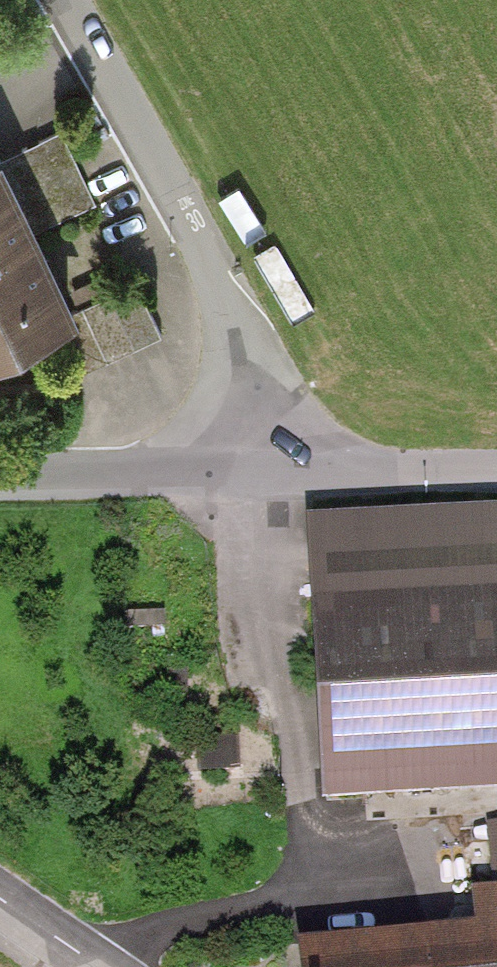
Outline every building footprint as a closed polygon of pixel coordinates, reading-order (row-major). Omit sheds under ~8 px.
[(0,164),(0,345),(70,314),(2,163),(0,164)] [(76,327),(92,362),(165,329),(149,294),(76,327)] [(496,766),(496,520),(311,530),(325,776),(496,766)] [(306,961),(307,966),(496,966),(496,899),(473,901),(478,944),(306,961)]
